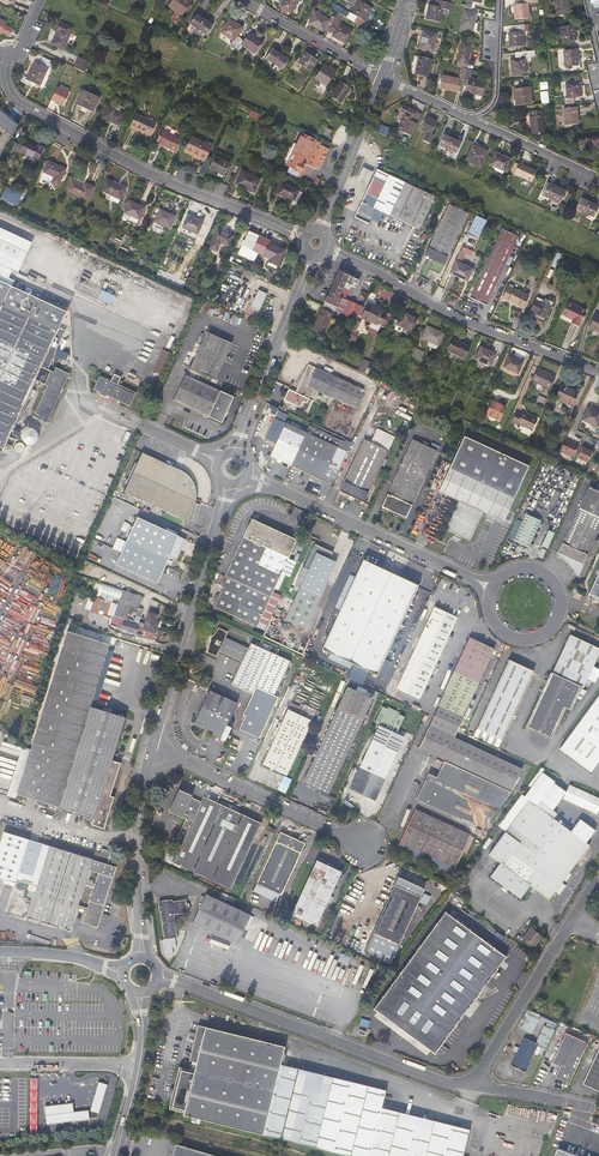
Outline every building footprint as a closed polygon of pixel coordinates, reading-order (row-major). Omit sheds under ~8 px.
[(169,6),(182,15),(191,2),(188,0),(173,0),(169,6)] [(280,7),(291,13),(298,0),(284,0),(280,7)] [(446,2),(438,0),(437,6),(429,5),(426,19),(440,22),(443,8),(445,8),(445,6),(446,2)] [(527,3),(532,3),(532,0),(521,0),(521,2),(521,4),(518,4),(514,4),(515,19),(529,18),(527,3)] [(556,15),(569,14),(567,0),(555,0),(556,15)] [(372,8),(359,1),(352,14),(350,12),(347,17),(362,26),(366,20),(370,11),(372,8)] [(347,17),(350,12),(341,8),(340,9),(332,4),(330,8),(339,13),(345,16),(347,17)] [(476,13),(473,12),(474,8),(471,7),(460,5),(456,26),(467,28),(473,29),(474,23),(476,13)] [(375,14),(370,11),(366,20),(370,22),(375,14)] [(330,20),(315,12),(312,18),(310,20),(309,23),(323,31),(328,23),(331,25),(335,19),(332,16),(330,20)] [(335,19),(331,25),(337,29),(334,33),(332,36),(345,44),(351,33),(340,26),(345,16),(339,13),(335,19)] [(204,20),(196,14),(190,24),(195,27),(198,29),(204,20)] [(10,36),(14,29),(5,25),(7,21),(0,18),(0,33),(1,34),(2,33),(10,36)] [(212,25),(204,20),(198,29),(203,32),(206,35),(212,25)] [(242,28),(230,20),(221,32),(234,40),(230,46),(234,49),(235,47),(241,39),(237,36),(242,28)] [(57,47),(63,49),(73,28),(61,22),(57,31),(52,42),(57,45),(57,47)] [(529,30),(529,24),(516,25),(516,31),(508,32),(510,47),(524,46),(523,31),(529,30)] [(577,40),(575,25),(560,27),(561,42),(559,42),(560,48),(569,47),(568,41),(577,40)] [(436,34),(423,31),(419,48),(432,51),(436,34)] [(262,42),(250,33),(245,41),(241,39),(235,47),(239,50),(242,45),(247,49),(248,47),(255,52),(262,42)] [(468,63),(472,46),(461,43),(457,61),(468,63)] [(280,54),(272,49),(266,58),(274,63),(280,54)] [(534,50),(518,52),(519,58),(516,59),(510,59),(511,74),(526,73),(525,62),(525,58),(527,57),(535,56),(534,50)] [(578,65),(577,50),(563,51),(565,67),(578,65)] [(310,71),(317,61),(306,52),(298,63),(310,71)] [(288,60),(280,54),(274,63),(282,69),(288,60)] [(30,81),(40,86),(51,61),(43,57),(39,64),(34,62),(27,77),(23,76),(21,82),(28,85),(30,81)] [(90,62),(79,57),(74,67),(85,72),(90,62)] [(431,59),(418,57),(415,74),(428,77),(431,59)] [(335,73),(328,68),(324,65),(315,77),(327,85),(335,73)] [(459,79),(442,75),(441,78),(440,78),(439,81),(441,81),(439,88),(457,92),(458,86),(459,83),(463,83),(466,68),(462,68),(459,79)] [(482,96),(485,81),(470,78),(472,70),(466,68),(463,83),(462,85),(466,86),(466,88),(465,92),(482,96)] [(350,88),(340,81),(331,96),(340,103),(350,88)] [(582,97),(580,81),(565,83),(567,98),(565,98),(565,104),(574,103),(573,97),(582,97)] [(52,100),(63,105),(69,93),(57,88),(52,100)] [(514,89),(516,105),(531,104),(529,88),(514,89)] [(83,90),(77,104),(93,111),(99,98),(83,90)] [(108,104),(101,117),(119,125),(125,111),(120,109),(116,107),(108,104)] [(411,121),(416,112),(401,105),(399,111),(405,114),(397,130),(411,136),(417,124),(411,121)] [(577,107),(563,108),(565,125),(578,124),(577,107)] [(0,109),(0,137),(1,136),(3,137),(6,132),(12,137),(18,125),(0,109)] [(252,110),(248,118),(256,122),(260,114),(252,110)] [(532,134),(544,132),(542,110),(529,111),(532,134)] [(421,114),(416,112),(411,121),(417,124),(421,114)] [(156,123),(136,113),(130,126),(143,132),(147,125),(154,128),(156,123)] [(437,122),(426,117),(420,129),(424,131),(421,139),(429,143),(433,135),(431,134),(437,122)] [(378,123),(375,130),(386,133),(388,126),(378,123)] [(154,128),(147,125),(143,132),(151,136),(154,128)] [(325,128),(323,134),(329,136),(331,130),(325,128)] [(155,143),(174,151),(180,138),(162,129),(155,143)] [(315,140),(302,134),(293,152),(287,166),(289,167),(287,172),(301,179),(305,170),(302,168),(304,164),(307,165),(316,169),(320,168),(328,149),(322,146),(323,144),(316,140),(313,148),(311,148),(315,140)] [(452,139),(443,134),(438,146),(447,150),(452,139)] [(206,160),(212,146),(191,137),(185,150),(206,160)] [(583,138),(579,138),(580,149),(587,148),(587,145),(598,144),(598,137),(583,138)] [(461,143),(452,139),(447,150),(456,154),(461,143)] [(18,144),(12,141),(8,149),(14,152),(18,144)] [(37,147),(26,142),(25,142),(23,147),(19,156),(37,163),(39,157),(43,149),(44,147),(38,145),(37,147)] [(480,167),(488,149),(480,146),(479,148),(473,144),(465,160),(480,167)] [(510,160),(495,153),(490,164),(495,167),(505,171),(510,160)] [(204,163),(206,160),(193,154),(191,157),(204,163)] [(225,175),(230,163),(215,156),(210,168),(225,175)] [(44,171),(43,172),(54,177),(51,183),(58,186),(66,169),(48,161),(48,162),(44,171)] [(514,173),(532,182),(537,172),(519,163),(514,173)] [(362,167),(356,181),(367,186),(373,172),(362,167)] [(435,196),(377,169),(354,217),(369,224),(376,209),(419,229),(435,196)] [(260,179),(242,170),(236,183),(247,187),(246,189),(254,192),(260,179)] [(126,188),(106,179),(101,191),(121,200),(126,188)] [(68,190),(88,199),(94,187),(85,183),(83,187),(72,181),(68,190)] [(294,200),(298,191),(281,183),(276,194),(285,198),(286,196),(294,200)] [(556,187),(547,183),(541,196),(550,201),(556,187)] [(1,197),(17,205),(22,194),(6,186),(1,197)] [(559,205),(565,191),(556,187),(550,201),(559,205)] [(590,203),(583,200),(578,211),(585,214),(590,203)] [(144,208),(130,201),(122,217),(137,224),(144,208)] [(598,206),(590,203),(585,214),(594,218),(598,206)] [(425,256),(444,265),(468,213),(450,204),(429,248),(428,248),(425,256)] [(175,216),(160,209),(158,215),(156,219),(155,221),(170,228),(175,216)] [(486,220),(476,215),(467,233),(477,238),(486,220)] [(202,222),(188,216),(183,227),(197,234),(202,222)] [(0,228),(0,240),(16,247),(6,268),(12,270),(26,240),(0,228)] [(518,236),(502,228),(470,298),(487,305),(518,236)] [(227,246),(232,236),(218,229),(210,248),(217,251),(220,243),(227,246)] [(268,261),(277,265),(284,250),(269,243),(270,241),(248,231),(237,255),(253,262),(257,253),(270,258),(268,261)] [(3,449),(35,380),(47,385),(34,413),(48,420),(69,374),(56,367),(54,372),(48,370),(55,354),(65,330),(59,327),(66,312),(12,287),(14,281),(9,278),(12,270),(6,268),(16,247),(0,240),(0,447),(3,449)] [(467,281),(472,269),(460,264),(462,259),(465,254),(470,256),(472,251),(464,247),(462,248),(456,262),(450,273),(467,281)] [(556,268),(562,254),(557,252),(551,266),(556,268)] [(339,271),(323,305),(334,310),(341,313),(356,320),(362,307),(343,298),(346,292),(347,289),(349,289),(351,286),(355,288),(359,280),(339,271)] [(508,286),(503,298),(523,307),(528,296),(508,286)] [(110,304),(114,296),(101,290),(97,298),(110,304)] [(266,293),(258,290),(251,306),(249,305),(245,314),(255,318),(265,298),(264,297),(266,293)] [(536,300),(551,307),(553,302),(546,299),(545,300),(537,297),(536,300)] [(536,313),(546,317),(551,307),(536,300),(530,312),(535,314),(536,313)] [(578,326),(586,311),(567,302),(561,315),(573,320),(571,323),(578,326)] [(387,313),(368,303),(359,321),(368,326),(366,329),(367,332),(375,336),(377,331),(380,326),(385,329),(387,324),(391,317),(392,315),(387,313)] [(339,317),(341,313),(334,310),(323,305),(321,308),(310,330),(323,336),(333,314),(339,317)] [(394,319),(391,326),(395,328),(396,325),(412,332),(418,318),(403,311),(398,321),(394,319)] [(255,318),(245,314),(243,317),(254,322),(255,318)] [(595,315),(589,327),(596,330),(598,331),(598,316),(595,315)] [(427,326),(422,338),(428,341),(439,346),(441,340),(443,336),(444,334),(427,326)] [(232,343),(207,332),(191,367),(216,378),(232,343)] [(465,358),(470,346),(453,339),(447,350),(465,358)] [(425,352),(414,347),(410,354),(421,360),(425,352)] [(496,354),(481,347),(475,359),(485,363),(484,365),(488,367),(489,365),(490,366),(496,354)] [(160,374),(170,353),(162,349),(153,371),(160,374)] [(513,358),(509,356),(504,367),(518,373),(519,370),(523,362),(513,358)] [(364,374),(369,362),(363,360),(358,371),(364,374)] [(356,408),(364,390),(309,365),(295,392),(289,389),(284,400),(301,407),(303,402),(307,403),(314,389),(356,408)] [(532,380),(550,388),(555,378),(550,376),(550,374),(546,371),(545,373),(537,370),(532,380)] [(111,381),(100,376),(93,389),(100,392),(99,394),(106,397),(107,395),(130,406),(136,393),(117,384),(121,377),(114,374),(111,381)] [(201,382),(185,375),(174,400),(222,423),(225,416),(222,415),(225,409),(227,411),(233,397),(205,384),(201,382)] [(560,404),(571,409),(575,397),(577,398),(579,393),(561,385),(555,398),(562,401),(560,404)] [(535,403),(543,407),(547,399),(539,395),(535,403)] [(506,408),(492,402),(486,414),(500,421),(506,408)] [(597,427),(598,423),(598,413),(588,408),(582,420),(597,427)] [(533,427),(537,419),(530,416),(530,417),(522,413),(521,414),(516,411),(512,419),(518,422),(519,421),(525,423),(532,427),(533,427)] [(265,439),(275,443),(288,415),(282,412),(278,420),(275,418),(265,439)] [(322,480),(337,447),(317,438),(285,423),(270,456),(275,459),(290,466),(311,475),(310,479),(320,484),(322,480)] [(37,432),(36,430),(35,429),(34,428),(32,428),(29,427),(28,428),(26,428),(24,429),(22,431),(22,433),(21,435),(21,437),(22,439),(23,441),(24,443),(26,444),(29,444),(31,444),(33,444),(35,442),(37,441),(38,438),(38,435),(37,432)] [(364,502),(394,437),(377,429),(371,443),(364,439),(339,491),(349,496),(348,498),(352,500),(353,497),(364,502)] [(341,449),(344,442),(320,430),(317,438),(337,447),(341,449)] [(16,439),(9,436),(6,444),(13,447),(16,439)] [(464,436),(449,468),(438,491),(459,501),(444,528),(453,532),(451,537),(459,541),(461,536),(470,540),(483,512),(496,518),(503,521),(514,498),(529,466),(464,436)] [(413,439),(380,510),(394,516),(395,515),(396,513),(406,518),(437,450),(413,439)] [(351,443),(345,440),(344,442),(341,449),(347,452),(351,443)] [(565,440),(559,452),(573,458),(578,446),(565,440)] [(24,445),(23,443),(22,443),(21,443),(20,442),(18,443),(16,443),(15,444),(15,446),(14,448),(15,449),(15,451),(17,452),(18,453),(19,453),(21,452),(23,452),(24,451),(25,449),(25,447),(25,446),(24,445)] [(592,452),(582,448),(577,459),(587,463),(592,452)] [(200,505),(195,503),(196,499),(196,495),(196,492),(196,489),(194,486),(193,483),(191,479),(189,476),(187,474),(185,473),(183,471),(180,470),(142,452),(123,492),(194,524),(200,505)] [(565,537),(559,551),(569,555),(570,552),(573,553),(574,556),(575,558),(577,560),(580,561),(582,560),(584,559),(586,557),(588,553),(598,529),(598,492),(588,487),(565,537)] [(528,547),(541,521),(526,514),(513,541),(528,547)] [(128,537),(116,564),(158,583),(170,556),(177,559),(186,539),(137,517),(129,534),(126,533),(125,536),(128,537)] [(251,518),(235,553),(281,574),(297,540),(251,518)] [(540,545),(547,548),(553,532),(547,529),(540,545)] [(564,537),(557,553),(559,555),(565,560),(569,564),(574,570),(578,577),(590,553),(588,553),(586,557),(584,559),(582,560),(580,561),(577,560),(575,558),(574,556),(573,553),(570,552),(569,555),(559,551),(565,537),(564,537)] [(333,552),(315,544),(295,587),(300,589),(285,620),(305,629),(336,562),(330,559),(333,552)] [(260,621),(268,624),(281,595),(273,591),(281,574),(235,553),(220,586),(223,587),(214,607),(257,627),(260,621)] [(322,650),(377,675),(418,585),(363,560),(322,650)] [(589,594),(598,598),(598,572),(589,594)] [(118,604),(123,590),(101,583),(99,592),(100,592),(98,598),(118,604)] [(143,596),(123,590),(118,604),(98,598),(96,597),(92,610),(114,617),(111,624),(121,627),(122,626),(129,629),(129,631),(137,634),(136,636),(141,637),(144,627),(148,628),(145,638),(151,640),(156,641),(159,631),(156,630),(158,624),(154,623),(157,615),(148,612),(145,624),(139,622),(143,609),(139,608),(143,596)] [(435,606),(396,689),(419,700),(422,694),(436,664),(457,617),(435,606)] [(228,632),(218,628),(213,636),(212,635),(207,652),(216,657),(219,651),(242,662),(232,684),(253,694),(253,693),(256,687),(275,696),(291,661),(251,643),(248,648),(225,637),(228,632)] [(109,644),(67,631),(30,750),(17,794),(48,804),(46,811),(57,814),(59,807),(91,817),(93,818),(93,821),(91,825),(104,829),(114,797),(110,796),(121,763),(112,760),(125,717),(90,707),(109,644)] [(526,726),(551,738),(566,708),(571,710),(579,693),(582,687),(583,688),(593,667),(598,654),(598,648),(570,635),(552,673),(551,672),(526,726)] [(445,693),(433,718),(458,729),(472,696),(475,689),(488,662),(491,656),(494,648),(470,637),(454,672),(445,693)] [(509,660),(477,729),(502,740),(533,671),(509,660)] [(441,666),(436,664),(422,694),(427,697),(441,666)] [(441,691),(445,693),(454,672),(451,671),(441,691)] [(371,698),(348,687),(304,783),(327,794),(371,698)] [(396,689),(392,699),(415,709),(419,700),(396,689)] [(222,735),(227,738),(231,727),(227,725),(237,703),(209,690),(194,723),(222,735)] [(561,749),(591,772),(598,761),(598,696),(561,749)] [(288,709),(312,721),(315,714),(291,703),(288,709)] [(380,725),(350,789),(373,800),(375,801),(404,738),(396,734),(404,718),(398,715),(396,720),(384,714),(387,710),(382,708),(375,723),(380,725)] [(288,709),(262,764),(287,775),(312,721),(288,709)] [(454,737),(458,729),(433,718),(419,749),(453,765),(445,782),(437,778),(428,774),(416,800),(483,832),(511,794),(522,769),(454,737)] [(17,794),(30,750),(22,747),(7,797),(15,799),(17,794)] [(437,778),(445,782),(453,765),(445,761),(437,778)] [(542,772),(524,797),(529,800),(536,806),(554,781),(542,772)] [(563,800),(598,814),(598,812),(598,797),(569,785),(563,800)] [(182,817),(186,819),(175,843),(181,846),(173,863),(231,889),(262,823),(204,796),(201,802),(192,797),(192,796),(179,790),(169,812),(182,818),(182,817)] [(549,899),(589,845),(536,806),(529,800),(489,854),(487,852),(480,862),(485,866),(492,856),(500,863),(490,876),(503,886),(508,889),(520,898),(530,885),(549,899)] [(459,830),(415,810),(399,844),(443,864),(459,830)] [(116,867),(92,860),(92,859),(43,844),(28,840),(3,832),(0,843),(0,878),(4,879),(16,883),(17,880),(34,886),(37,887),(33,899),(27,918),(70,931),(77,908),(87,911),(83,922),(97,927),(116,867)] [(305,843),(281,832),(253,892),(276,902),(278,896),(280,897),(305,843)] [(341,872),(316,861),(291,916),(297,919),(302,921),(315,927),(326,904),(329,897),(341,872)] [(398,877),(373,933),(399,945),(414,910),(420,912),(422,907),(417,905),(424,889),(398,877)] [(559,895),(565,886),(562,884),(556,893),(559,895)] [(228,895),(222,892),(219,898),(226,901),(228,895)] [(424,893),(420,901),(426,905),(431,897),(424,893)] [(206,894),(192,923),(237,944),(240,936),(244,938),(253,917),(206,894)] [(164,939),(177,938),(174,915),(188,913),(187,908),(190,908),(189,904),(187,904),(186,899),(172,901),(173,901),(159,903),(160,912),(164,939)] [(506,957),(446,912),(374,1009),(434,1053),(473,1001),(477,996),(506,957)] [(531,927),(523,938),(535,947),(542,936),(531,927)] [(533,1034),(540,1015),(529,1010),(521,1029),(533,1034)] [(545,1027),(554,1029),(556,1023),(547,1021),(545,1027)] [(348,1155),(463,1155),(469,1130),(433,1121),(431,1130),(397,1121),(399,1112),(381,1108),(386,1090),(342,1079),(337,1097),(276,1082),(280,1064),(285,1046),(198,1025),(189,1061),(192,1062),(190,1070),(179,1067),(174,1089),(171,1098),(168,1109),(180,1112),(184,1113),(183,1115),(348,1155)] [(587,1043),(566,1033),(552,1063),(560,1067),(556,1074),(555,1077),(558,1079),(569,1084),(587,1043)] [(538,1044),(524,1038),(511,1065),(525,1072),(538,1044)] [(583,1084),(598,1091),(598,1048),(583,1084)] [(342,1079),(280,1064),(276,1082),(337,1097),(342,1079)] [(31,1079),(30,1136),(37,1136),(38,1079),(31,1079)] [(108,1085),(99,1083),(91,1112),(98,1114),(108,1085)] [(72,1105),(45,1108),(46,1125),(89,1120),(88,1111),(74,1113),(72,1105)] [(433,1121),(399,1112),(397,1121),(431,1130),(433,1121)] [(175,1145),(172,1155),(212,1155),(175,1145)]
